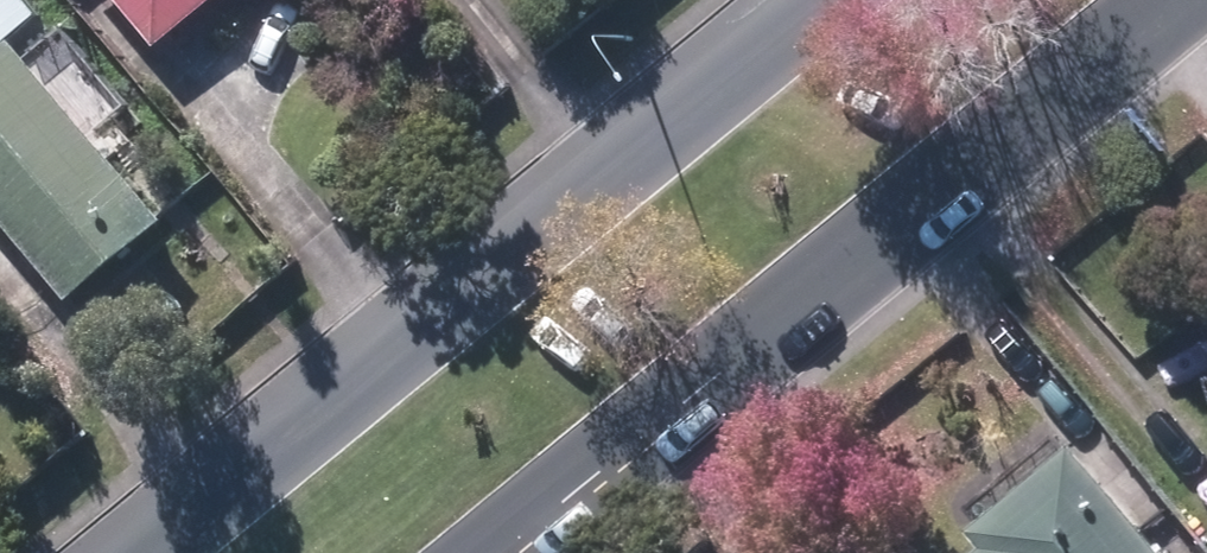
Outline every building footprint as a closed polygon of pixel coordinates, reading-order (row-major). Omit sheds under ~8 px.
[(46,17),(33,0),(0,0),(0,54),(46,17)] [(168,50),(222,8),(232,0),(129,0),(168,50)] [(0,64),(0,200),(79,301),(175,226),(30,40),(0,64)] [(987,538),(967,552),(1171,552),(1097,455),(1072,422),(962,505),(987,538)]
